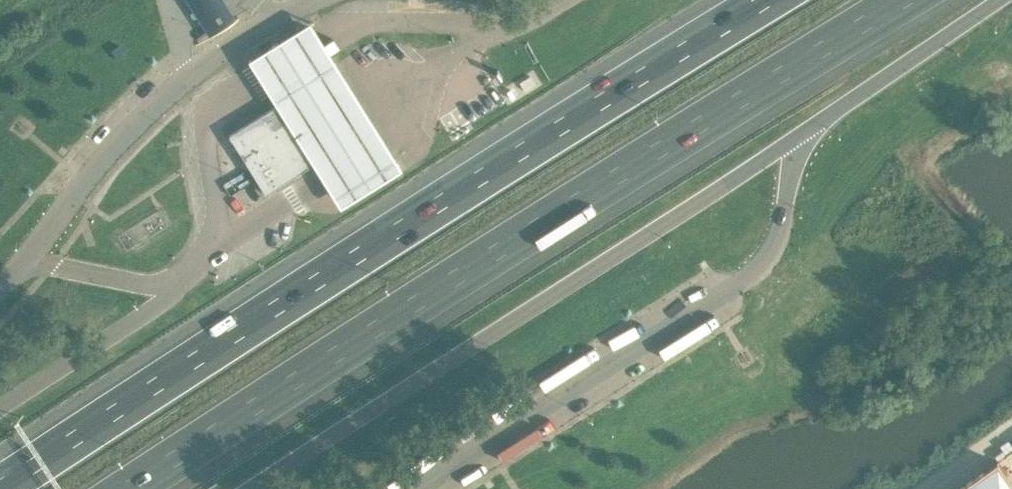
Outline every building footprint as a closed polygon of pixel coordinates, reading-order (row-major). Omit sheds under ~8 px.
[(190,4),(210,36),(236,20),(223,0),(187,0),(190,4)] [(246,64),(273,107),(278,104),(278,103),(280,101),(318,162),(316,163),(315,162),(310,166),(339,213),(401,173),(310,25),(246,64)] [(315,162),(316,163),(318,162),(280,101),(278,103),(278,104),(273,107),(229,134),(266,193),(310,166),(315,162)]
